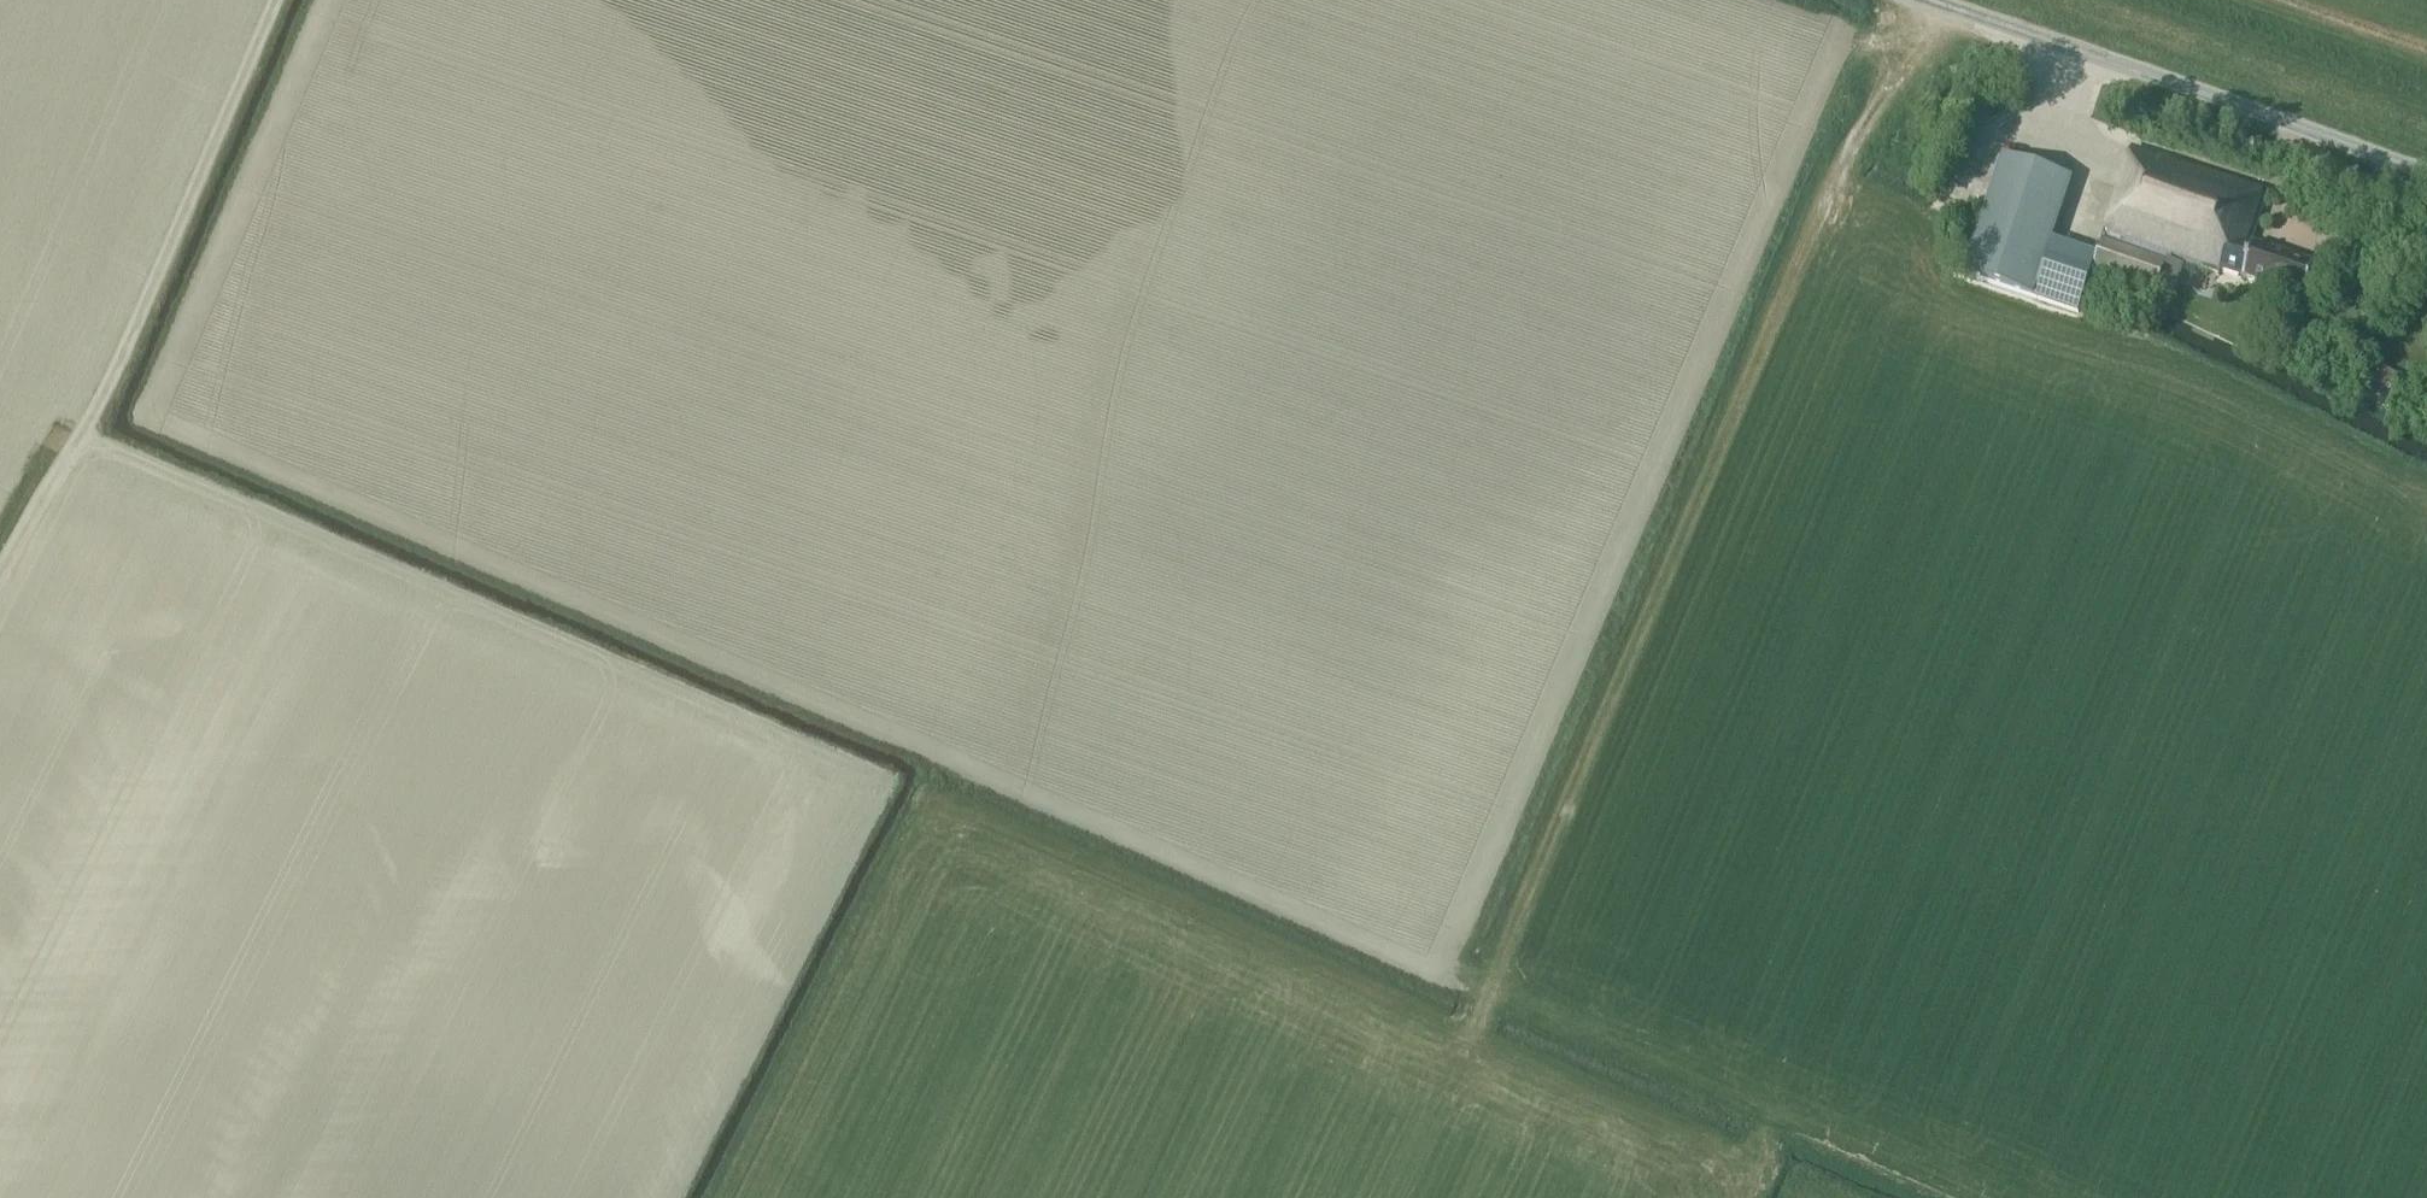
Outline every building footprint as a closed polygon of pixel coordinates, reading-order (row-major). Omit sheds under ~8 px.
[(2154,296),(2165,260),(2117,245),(2117,244),(2217,276),(2219,271),(2304,299),(2315,265),(2251,244),(2268,192),(2132,148),(2087,290),(2110,298),(2115,284),(2154,296)] [(2032,299),(2073,182),(2004,158),(1964,275),(2032,299)]
